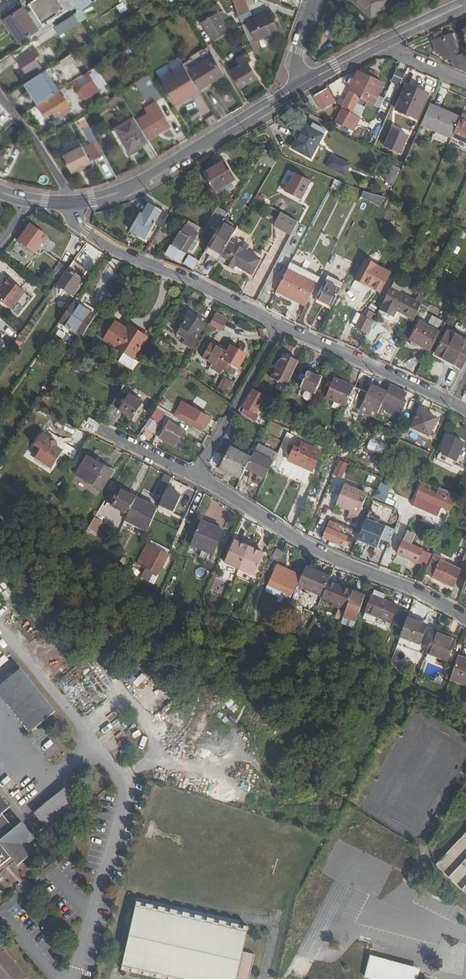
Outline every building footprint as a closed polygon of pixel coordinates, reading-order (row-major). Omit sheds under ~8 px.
[(77,2),(76,0),(32,0),(30,1),(45,23),(77,2)] [(239,8),(242,16),(252,11),(248,0),(236,0),(239,8)] [(366,14),(371,19),(374,15),(375,16),(389,1),(388,0),(353,0),(359,5),(361,3),(369,10),(366,14)] [(357,7),(366,14),(369,10),(361,3),(359,5),(357,7)] [(229,17),(222,4),(205,14),(209,19),(204,22),(213,38),(229,29),(224,20),(229,17)] [(39,27),(24,5),(6,18),(20,40),(39,27)] [(273,8),(245,21),(246,24),(254,43),(260,40),(284,30),(273,8)] [(76,20),(72,14),(58,23),(61,29),(76,20)] [(433,38),(445,34),(443,29),(432,33),(433,38)] [(38,36),(15,51),(28,74),(41,66),(35,55),(39,52),(35,46),(42,42),(38,36)] [(438,44),(437,44),(441,56),(442,55),(446,54),(448,60),(450,60),(451,63),(465,70),(465,52),(465,51),(460,53),(454,36),(448,38),(448,40),(438,44)] [(233,71),(242,86),(259,77),(249,62),(252,60),(248,53),(238,59),(242,66),(233,71)] [(189,70),(200,88),(225,73),(214,56),(189,70)] [(161,78),(163,81),(187,67),(185,63),(161,78)] [(41,66),(28,74),(29,75),(41,67),(41,66)] [(192,93),(200,88),(189,70),(187,67),(163,81),(176,103),(186,97),(184,95),(190,91),(192,93)] [(391,84),(400,87),(406,71),(398,68),(391,84)] [(55,87),(45,71),(23,84),(37,105),(42,102),(49,97),(63,89),(60,84),(55,87)] [(386,83),(362,73),(358,80),(355,79),(353,85),(356,86),(345,109),(356,114),(363,98),(377,104),(386,83)] [(161,92),(150,74),(136,84),(147,101),(161,92)] [(103,87),(97,77),(84,87),(89,96),(103,87)] [(339,101),(330,87),(317,96),(325,109),(339,101)] [(418,120),(428,96),(407,87),(397,111),(418,120)] [(42,102),(37,105),(43,116),(56,107),(61,115),(76,106),(65,88),(50,98),(49,97),(42,102)] [(124,100),(120,94),(110,100),(114,106),(124,100)] [(12,111),(3,101),(0,105),(0,109),(7,117),(12,111)] [(151,114),(138,122),(149,141),(173,126),(162,108),(164,107),(160,102),(148,109),(151,114)] [(444,109),(432,104),(424,123),(427,125),(436,128),(444,109)] [(462,117),(444,109),(436,128),(455,136),(462,117)] [(84,117),(78,120),(82,127),(88,124),(84,117)] [(462,117),(455,136),(454,137),(465,142),(465,119),(462,117)] [(144,145),(150,141),(149,141),(138,122),(135,118),(117,129),(131,151),(143,144),(144,145)] [(308,125),(296,147),(314,156),(328,130),(316,124),(314,128),(308,125)] [(92,126),(85,128),(90,141),(97,138),(92,126)] [(455,136),(436,128),(435,132),(453,140),(454,137),(455,136)] [(131,151),(117,129),(114,131),(130,155),(144,147),(144,145),(143,144),(131,151)] [(87,165),(93,161),(84,146),(64,157),(74,172),(81,168),(82,170),(88,167),(87,165)] [(275,167),(282,155),(269,149),(262,160),(275,167)] [(400,153),(397,159),(407,164),(409,158),(400,153)] [(331,164),(348,173),(353,164),(336,155),(331,164)] [(239,179),(229,161),(207,172),(218,191),(239,179)] [(398,174),(401,168),(395,164),(387,180),(395,184),(400,175),(398,174)] [(310,181),(294,173),(284,192),(300,201),(310,181)] [(345,181),(338,178),(333,186),(340,190),(345,181)] [(367,190),(364,196),(384,205),(388,196),(375,192),(367,190)] [(167,221),(172,213),(153,202),(146,214),(144,213),(136,228),(149,237),(150,236),(156,240),(157,239),(167,221)] [(231,213),(221,207),(211,224),(221,230),(228,218),(231,213)] [(297,222),(280,213),(273,226),(290,235),(297,222)] [(213,244),(209,251),(214,253),(213,255),(220,259),(227,248),(228,248),(232,241),(235,236),(238,230),(239,231),(242,227),(228,218),(221,230),(217,236),(213,244)] [(166,244),(176,226),(167,221),(157,239),(166,244)] [(208,231),(217,236),(221,230),(211,224),(208,231)] [(23,241),(39,252),(50,237),(35,225),(23,241)] [(190,252),(202,232),(189,225),(186,231),(183,230),(169,253),(183,261),(189,252),(190,252)] [(235,236),(232,241),(239,245),(242,240),(235,236)] [(220,259),(223,260),(236,268),(238,266),(255,275),(264,260),(249,252),(252,246),(242,240),(239,245),(232,241),(228,248),(227,248),(220,259)] [(80,259),(74,268),(87,278),(93,269),(80,259)] [(353,287),(365,293),(379,265),(367,259),(353,287)] [(64,261),(54,274),(63,280),(72,267),(64,261)] [(294,262),(281,288),(310,303),(316,290),(323,277),(294,262)] [(379,265),(365,293),(368,294),(374,287),(382,291),(392,272),(379,265)] [(87,278),(74,268),(62,284),(77,295),(85,285),(83,283),(87,278)] [(318,298),(334,306),(342,290),(345,284),(329,276),(318,298)] [(9,279),(4,286),(6,287),(0,295),(0,300),(15,312),(29,294),(9,279)] [(402,312),(416,318),(423,304),(416,300),(392,287),(381,310),(394,316),(398,310),(399,307),(404,310),(402,312)] [(416,300),(423,304),(427,297),(419,293),(416,300)] [(80,297),(77,301),(91,310),(99,316),(102,312),(80,297)] [(77,301),(60,324),(83,340),(99,316),(91,310),(77,301)] [(358,326),(369,332),(379,314),(371,311),(369,316),(364,314),(358,326)] [(190,339),(199,346),(203,338),(201,336),(209,323),(193,312),(180,333),(190,339)] [(229,322),(218,316),(212,325),(223,332),(229,322)] [(414,336),(435,347),(444,330),(423,319),(414,336)] [(105,342),(135,361),(148,340),(130,328),(128,331),(117,324),(105,342)] [(465,363),(465,344),(447,334),(436,357),(462,371),(465,363)] [(188,343),(196,349),(199,346),(190,339),(188,343)] [(205,359),(214,364),(225,370),(231,374),(235,369),(241,373),(244,370),(241,369),(248,357),(232,348),(228,354),(213,346),(205,359)] [(288,388),(300,362),(285,354),(281,362),(277,370),(275,369),(271,379),(288,388)] [(225,370),(214,364),(212,369),(221,375),(225,370)] [(183,371),(180,376),(189,381),(192,376),(183,371)] [(316,396),(323,380),(308,374),(301,389),(316,396)] [(326,400),(346,409),(355,388),(335,379),(326,400)] [(218,391),(224,395),(231,384),(225,380),(218,391)] [(389,391),(374,384),(370,391),(360,414),(376,421),(389,391)] [(383,410),(399,418),(406,402),(404,401),(407,394),(393,387),(383,410)] [(360,414),(370,391),(363,388),(353,410),(360,414)] [(123,391),(113,406),(134,420),(142,405),(129,397),(131,394),(124,390),(123,391)] [(265,397),(253,390),(243,407),(245,408),(242,413),(256,421),(258,417),(255,415),(265,397)] [(129,397),(142,405),(144,403),(131,394),(129,397)] [(162,406),(173,412),(176,408),(165,401),(162,406)] [(187,417),(185,423),(203,433),(211,421),(185,405),(180,413),(187,417)] [(166,412),(160,409),(153,419),(159,423),(166,412)] [(413,427),(430,435),(438,418),(422,410),(413,427)] [(172,424),(183,431),(187,425),(176,418),(172,424)] [(171,426),(164,439),(174,445),(183,432),(171,426)] [(174,445),(164,439),(162,441),(174,447),(178,449),(187,434),(183,432),(174,445)] [(36,460),(53,470),(63,454),(55,449),(63,448),(62,442),(54,442),(54,440),(51,440),(43,435),(35,448),(41,452),(36,460)] [(460,459),(465,445),(465,442),(450,435),(443,451),(460,459)] [(289,461),(313,471),(317,462),(320,453),(301,445),(298,450),(294,449),(289,461)] [(277,454),(260,446),(257,451),(253,458),(248,469),(265,478),(277,454)] [(222,469),(243,479),(248,469),(253,458),(232,448),(222,469)] [(75,478),(101,492),(112,473),(87,459),(75,478)] [(341,477),(346,465),(338,462),(334,475),(341,477)] [(243,479),(222,469),(221,471),(242,482),(243,480),(243,479)] [(173,477),(165,473),(156,492),(164,496),(168,488),(173,477)] [(347,507),(363,514),(371,494),(346,483),(338,505),(346,509),(347,507)] [(446,512),(448,520),(453,510),(457,499),(440,491),(437,498),(429,494),(430,491),(422,487),(417,499),(446,512)] [(164,496),(160,505),(174,511),(182,494),(168,488),(164,496)] [(111,506),(127,514),(135,498),(119,491),(111,506)] [(392,495),(384,491),(379,502),(387,506),(392,495)] [(129,515),(150,526),(157,510),(137,500),(136,499),(129,513),(129,515)] [(102,522),(118,529),(124,513),(109,506),(102,522)] [(358,531),(363,533),(366,524),(362,522),(358,531)] [(195,539),(217,549),(224,533),(202,523),(195,539)] [(386,532),(367,523),(366,524),(363,533),(361,536),(358,542),(378,551),(386,532)] [(85,536),(87,537),(93,529),(90,527),(87,533),(85,536)] [(329,528),(325,537),(345,546),(349,537),(336,531),(329,528)] [(412,562),(427,569),(432,557),(412,548),(415,539),(407,536),(399,556),(403,558),(405,556),(413,560),(412,562)] [(225,564),(245,572),(255,550),(235,542),(225,564)] [(139,564),(152,571),(154,567),(161,570),(168,554),(149,545),(143,556),(143,555),(139,564)] [(255,550),(245,572),(256,577),(265,555),(255,550)] [(278,566),(279,564),(284,554),(278,551),(272,563),(278,566)] [(426,576),(454,588),(460,573),(433,561),(426,576)] [(282,578),(285,570),(278,566),(269,586),(277,589),(282,578)] [(302,578),(298,587),(323,598),(329,583),(330,580),(330,579),(307,567),(303,576),(302,578)] [(300,577),(302,578),(303,576),(287,568),(286,568),(285,570),(300,577)] [(294,591),(300,577),(285,570),(282,578),(285,579),(283,586),(294,591)] [(292,596),(294,591),(283,586),(285,579),(282,578),(277,589),(292,596)] [(330,580),(329,583),(343,589),(345,586),(330,580)] [(323,598),(322,600),(333,605),(346,609),(352,593),(343,589),(329,583),(323,598)] [(375,592),(366,614),(377,619),(390,625),(397,608),(384,602),(387,597),(375,592)] [(345,619),(357,624),(366,599),(354,594),(350,604),(348,610),(347,613),(345,619)] [(276,618),(282,621),(285,613),(279,610),(276,618)] [(377,619),(366,614),(363,620),(374,625),(377,619)] [(423,625),(408,618),(407,621),(422,627),(423,625)] [(422,627),(407,621),(400,640),(420,648),(427,629),(422,627)] [(447,638),(434,633),(433,636),(446,641),(447,638)] [(446,641),(433,636),(426,655),(447,663),(454,644),(446,641)] [(453,673),(465,678),(465,653),(460,651),(453,673)] [(32,731),(57,710),(24,667),(0,686),(0,691),(32,731)] [(141,673),(132,682),(137,687),(146,678),(141,673)] [(101,699),(88,675),(74,683),(70,676),(59,682),(77,713),(101,699)] [(13,857),(16,861),(20,865),(35,852),(29,844),(37,838),(24,822),(16,828),(4,812),(11,805),(0,792),(0,868),(13,857)] [(80,811),(65,793),(35,817),(50,836),(80,811)] [(439,865),(465,892),(465,836),(439,865)] [(1,873),(16,861),(13,857),(0,868),(0,871),(1,873)] [(142,901),(126,968),(173,978),(254,978),(260,955),(245,952),(252,927),(142,901)] [(3,978),(34,978),(4,943),(0,945),(0,976),(3,978)] [(369,955),(363,978),(367,978),(418,978),(421,969),(369,955)]
